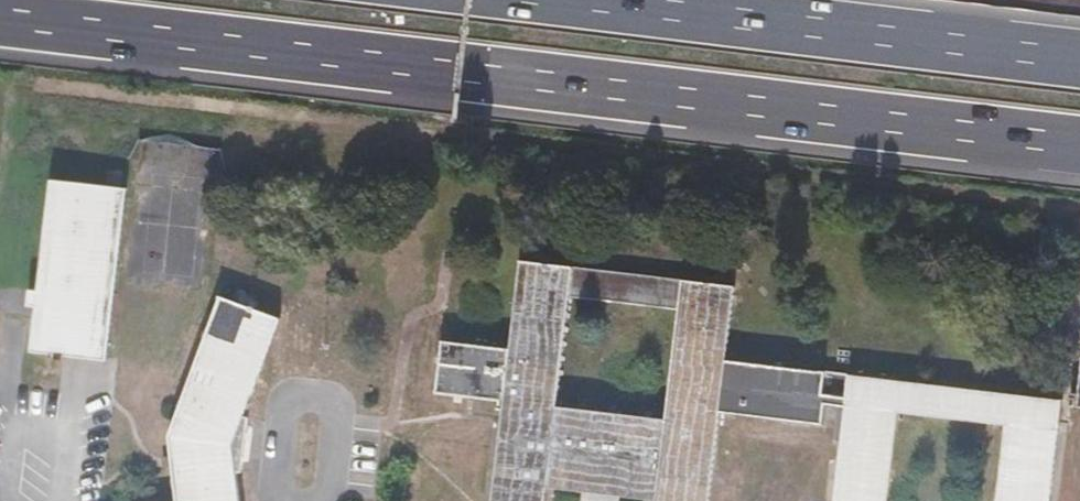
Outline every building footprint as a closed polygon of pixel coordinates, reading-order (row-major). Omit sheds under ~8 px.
[(54,188),(37,362),(111,367),(124,191),(54,188)] [(720,421),(825,432),(827,416),(844,418),(834,500),(891,500),(900,424),(1002,433),(998,500),(1051,500),(1061,406),(726,369),(734,293),(521,270),(512,356),(443,349),(437,404),(505,411),(495,500),(550,500),(551,498),(578,500),(711,500),(720,421)] [(237,455),(284,328),(225,304),(173,443),(175,500),(243,500),(237,455)]
